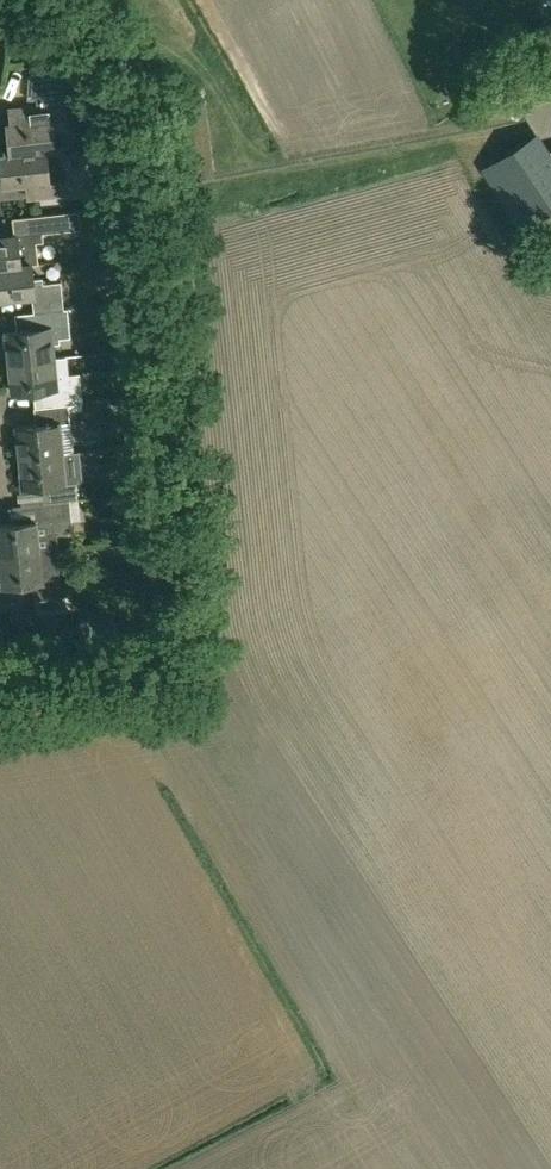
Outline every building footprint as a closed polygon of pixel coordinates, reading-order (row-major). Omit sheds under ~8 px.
[(112,65),(95,67),(96,75),(98,75),(99,83),(114,82),(112,65)] [(36,100),(37,106),(10,109),(11,123),(6,124),(10,154),(0,155),(56,149),(70,147),(63,84),(53,85),(51,68),(29,67),(28,99),(36,100)] [(550,210),(550,151),(538,160),(525,140),(483,168),(523,228),(550,210)] [(4,185),(26,183),(28,198),(65,194),(63,169),(48,170),(46,151),(56,150),(56,149),(0,155),(4,185)] [(44,232),(80,229),(79,211),(41,215),(42,232),(0,237),(0,267),(40,263),(38,242),(45,241),(44,232)] [(38,311),(64,309),(61,281),(43,283),(43,278),(41,278),(40,263),(0,267),(0,298),(32,295),(34,312),(38,311)] [(40,328),(16,331),(6,332),(10,362),(56,357),(55,344),(60,343),(59,338),(70,337),(67,308),(64,309),(38,311),(40,328)] [(49,406),(68,404),(82,402),(79,374),(63,375),(63,371),(58,371),(56,357),(10,362),(13,392),(47,389),(49,406)] [(89,371),(88,357),(67,358),(68,372),(89,371)] [(68,404),(49,406),(39,407),(40,424),(16,426),(20,457),(73,451),(68,404)] [(49,502),(69,500),(78,499),(76,478),(79,475),(76,451),(73,451),(20,457),(23,488),(47,485),(49,502)] [(60,548),(58,533),(66,532),(71,530),(72,526),(69,500),(49,502),(41,503),(43,520),(0,524),(0,555),(60,548)] [(60,548),(0,555),(0,561),(3,585),(32,582),(34,599),(61,596),(58,564),(61,562),(60,548)] [(88,618),(79,626),(81,638),(92,643),(101,635),(99,623),(88,618)]
